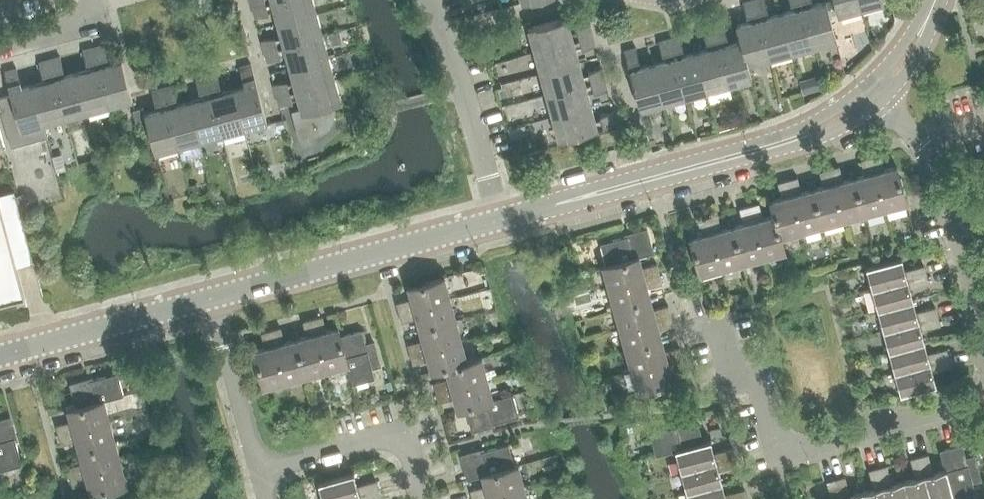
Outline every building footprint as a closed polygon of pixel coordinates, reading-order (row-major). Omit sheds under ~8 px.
[(317,13),(313,0),(278,0),(271,2),(277,24),(317,13)] [(757,14),(753,0),(743,3),(746,17),(757,14)] [(765,0),(754,0),(753,0),(757,14),(768,11),(765,0)] [(838,15),(860,9),(858,0),(833,0),(838,15)] [(860,9),(883,2),(883,0),(858,0),(860,9)] [(802,7),(813,47),(836,40),(825,1),(802,7)] [(266,3),(252,7),(255,18),(255,17),(268,14),(266,3)] [(780,13),(791,53),(813,47),(802,7),(780,13)] [(283,46),(322,35),(317,13),(277,24),(283,46)] [(758,19),(769,59),(791,53),(780,13),(758,19)] [(528,28),(534,51),(573,40),(567,17),(528,28)] [(747,65),(747,64),(769,59),(758,19),(735,26),(739,40),(740,40),(747,65)] [(579,38),(592,35),(590,24),(576,28),(579,38)] [(727,37),(723,24),(713,27),(716,40),(727,37)] [(716,40),(713,27),(702,30),(706,43),(716,40)] [(289,68),(329,57),(322,35),(283,46),(289,68)] [(582,49),(595,45),(592,35),(579,38),(582,49)] [(683,49),(679,36),(669,39),(672,52),(683,49)] [(275,37),(261,40),(264,51),(278,47),(275,37)] [(672,52),(669,39),(658,41),(662,55),(672,52)] [(573,40),(534,51),(540,73),(579,62),(573,40)] [(718,46),(729,85),(751,79),(747,64),(747,65),(740,40),(739,40),(718,46)] [(103,44),(93,47),(97,61),(107,58),(103,44)] [(696,52),(707,91),(729,85),(718,46),(696,52)] [(93,47),(82,50),(86,64),(97,61),(93,47)] [(278,47),(264,51),(267,62),(280,58),(278,47)] [(639,61),(636,48),(624,51),(627,64),(639,61)] [(674,58),(685,97),(707,91),(696,52),(674,58)] [(63,70),(60,56),(49,59),(53,73),(63,70)] [(295,90),(335,79),(329,57),(289,68),(295,90)] [(107,58),(97,61),(98,66),(109,106),(132,99),(131,96),(121,60),(109,63),(107,58)] [(652,64),(663,103),(685,97),(674,58),(652,64)] [(53,73),(49,59),(38,62),(42,76),(53,73)] [(579,62),(540,73),(546,95),(585,84),(579,62)] [(242,80),(254,77),(251,64),(239,67),(242,80)] [(629,70),(640,109),(663,103),(652,64),(629,70)] [(98,66),(76,72),(87,112),(109,106),(98,66)] [(16,68),(4,71),(8,85),(20,82),(16,68)] [(591,82),(604,79),(601,68),(588,72),(591,82)] [(76,72),(54,78),(65,117),(87,112),(76,72)] [(220,86),(216,73),(206,76),(209,89),(220,86)] [(209,89),(206,76),(195,79),(199,92),(209,89)] [(54,78),(32,84),(43,123),(65,117),(54,78)] [(807,78),(799,80),(802,93),(811,91),(807,78)] [(335,79),(295,90),(300,109),(292,111),(299,138),(317,134),(316,131),(317,131),(318,130),(319,130),(320,130),(320,129),(321,129),(322,129),(322,128),(323,128),(324,127),(325,126),(326,125),(327,124),(328,123),(329,122),(329,121),(330,120),(330,119),(331,118),(331,117),(331,116),(332,115),(332,113),(332,112),(332,111),(332,110),(332,109),(332,108),(332,107),(332,106),(332,105),(341,102),(335,79)] [(594,93),(607,89),(604,79),(591,82),(594,93)] [(287,81),(273,84),(276,95),(290,91),(287,81)] [(15,112),(2,115),(10,147),(46,137),(43,123),(32,84),(21,87),(20,82),(8,85),(15,112)] [(233,89),(244,128),(267,122),(266,121),(256,83),(233,89)] [(585,84),(546,95),(552,117),(591,106),(585,84)] [(176,98),(172,85),(162,88),(165,101),(176,98)] [(165,101),(162,88),(151,91),(155,104),(165,101)] [(211,95),(222,134),(244,128),(233,89),(211,95)] [(276,95),(279,106),(292,102),(290,91),(276,95)] [(189,101),(200,140),(222,134),(211,95),(189,101)] [(167,107),(178,146),(200,140),(189,101),(167,107)] [(591,106),(552,117),(558,140),(597,129),(591,106)] [(152,143),(155,153),(178,146),(167,107),(144,113),(152,143)] [(146,119),(144,113),(143,108),(133,111),(136,122),(146,119)] [(603,127),(615,124),(616,124),(616,123),(613,112),(600,115),(603,127)] [(727,122),(717,125),(718,130),(729,128),(727,122)] [(204,154),(195,156),(197,165),(205,163),(204,154)] [(906,203),(905,197),(896,166),(895,166),(895,167),(884,170),(880,154),(870,157),(884,208),(905,202),(905,203),(906,203)] [(865,175),(854,178),(864,214),(884,208),(870,157),(861,160),(865,175)] [(839,166),(829,168),(843,219),(864,214),(854,178),(843,181),(839,166)] [(823,186),(812,189),(822,225),(843,219),(829,168),(819,171),(823,186)] [(797,177),(787,180),(801,231),(822,225),(812,189),(801,192),(797,177)] [(769,200),(773,216),(774,215),(780,237),(781,236),(801,231),(787,180),(777,182),(782,198),(771,201),(771,200),(769,200)] [(25,298),(16,265),(33,261),(19,209),(15,192),(4,195),(0,196),(0,304),(25,298)] [(16,196),(21,212),(28,210),(24,194),(16,196)] [(749,206),(763,257),(783,251),(784,252),(785,251),(781,236),(780,237),(774,215),(773,216),(763,218),(758,203),(749,206)] [(763,257),(749,206),(739,209),(743,224),(732,227),(742,263),(763,257)] [(742,263),(732,227),(721,230),(717,215),(707,217),(721,268),(742,263)] [(721,268),(707,217),(697,220),(702,235),(691,238),(690,238),(689,238),(699,275),(701,275),(700,274),(721,268)] [(600,243),(606,265),(638,256),(638,257),(639,257),(653,253),(647,230),(600,243)] [(603,267),(608,287),(659,273),(656,264),(641,268),(638,257),(638,256),(606,265),(602,266),(602,267),(603,267)] [(866,268),(872,289),(926,274),(924,265),(904,271),(901,259),(902,259),(901,257),(866,267),(866,268)] [(608,287),(614,308),(650,298),(647,287),(662,283),(659,273),(608,287)] [(872,289),(878,310),(912,300),(909,288),(928,283),(926,274),(872,289)] [(411,299),(396,303),(399,313),(449,299),(444,279),(444,278),(444,277),(407,287),(408,289),(408,288),(411,299)] [(614,308),(620,329),(671,315),(668,305),(653,310),(650,298),(614,308)] [(449,299),(399,313),(401,323),(417,319),(420,330),(455,320),(449,299)] [(878,310),(883,331),(937,316),(935,307),(916,312),(912,300),(878,310)] [(620,329),(625,350),(661,340),(658,329),(673,325),(671,315),(620,329)] [(883,331),(889,351),(924,342),(920,330),(940,325),(937,316),(883,331)] [(339,337),(340,337),(338,328),(337,328),(337,329),(326,332),(322,317),(312,320),(327,370),(346,365),(347,364),(339,337)] [(327,370),(312,320),(303,322),(307,337),(296,341),(306,376),(327,370)] [(407,345),(410,355),(461,341),(455,320),(420,330),(423,341),(407,345)] [(306,376),(296,341),(285,344),(280,329),(271,331),(285,382),(306,376)] [(285,382),(271,331),(261,334),(265,349),(254,353),(254,352),(253,352),(263,389),(264,389),(264,388),(285,382)] [(361,331),(340,337),(339,337),(347,364),(346,365),(347,365),(352,384),(374,378),(371,368),(380,366),(374,343),(365,346),(361,331)] [(625,350),(631,371),(682,357),(679,347),(664,351),(661,340),(625,350)] [(410,355),(413,365),(428,360),(431,371),(430,371),(430,373),(445,369),(445,368),(467,362),(466,361),(461,341),(410,355)] [(889,351),(895,372),(949,358),(946,349),(927,354),(924,342),(889,351)] [(433,383),(436,393),(487,379),(481,358),(482,358),(481,357),(466,361),(467,362),(445,368),(445,369),(448,379),(433,383)] [(673,383),(673,381),(672,381),(670,371),(685,367),(682,357),(631,371),(637,391),(636,391),(637,393),(673,383)] [(900,394),(936,384),(935,383),(932,372),(951,366),(949,358),(895,372),(900,393),(900,394)] [(70,386),(76,407),(76,408),(103,400),(103,401),(104,401),(104,400),(123,395),(117,373),(70,386)] [(487,379),(436,393),(438,403),(454,399),(457,410),(456,410),(456,411),(465,408),(492,400),(492,399),(487,379)] [(471,430),(519,416),(512,394),(493,399),(492,399),(492,400),(465,408),(471,430)] [(55,425),(58,435),(109,421),(103,401),(103,400),(76,408),(76,407),(67,409),(67,411),(68,410),(71,421),(55,425)] [(22,465),(9,417),(0,420),(0,471),(22,465)] [(76,441),(79,452),(115,442),(109,421),(58,435),(61,445),(76,441)] [(675,451),(676,451),(675,450),(703,442),(697,421),(650,434),(656,456),(675,450),(675,451)] [(720,427),(709,430),(711,439),(723,436),(720,427)] [(676,451),(681,471),(735,456),(733,448),(713,453),(710,441),(711,441),(710,440),(703,442),(675,450),(676,451)] [(67,467),(69,477),(120,463),(115,442),(79,452),(82,463),(67,467)] [(481,476),(482,475),(514,466),(514,465),(508,444),(461,457),(467,479),(481,475),(481,476)] [(975,492),(972,482),(981,479),(975,457),(966,460),(962,445),(940,451),(945,469),(944,469),(945,470),(953,498),(954,498),(975,492)] [(919,456),(930,498),(954,498),(953,498),(945,470),(933,473),(928,454),(919,456)] [(681,471),(687,492),(721,483),(718,471),(737,465),(735,456),(681,471)] [(903,481),(908,498),(930,498),(919,456),(910,459),(915,478),(903,481)] [(90,494),(90,495),(127,485),(127,483),(126,484),(120,463),(69,477),(72,487),(87,482),(90,493),(90,494)] [(472,498),(476,498),(523,486),(518,466),(518,464),(514,465),(514,466),(482,475),(485,486),(470,490),(472,498)] [(877,468),(886,498),(908,498),(903,481),(891,485),(886,465),(877,468)] [(861,493),(863,498),(886,498),(877,468),(868,470),(873,489),(861,493)] [(322,498),(343,498),(378,489),(375,481),(356,486),(353,474),(353,473),(317,483),(318,484),(322,498)] [(835,479),(841,498),(863,498),(861,493),(849,496),(844,477),(835,479)] [(835,479),(826,481),(831,498),(841,498),(835,479)] [(689,498),(744,498),(746,498),(744,489),(725,495),(721,483),(687,492),(689,498)] [(523,486),(476,498),(527,498),(523,486)] [(380,498),(378,489),(343,498),(378,498),(380,498)]
